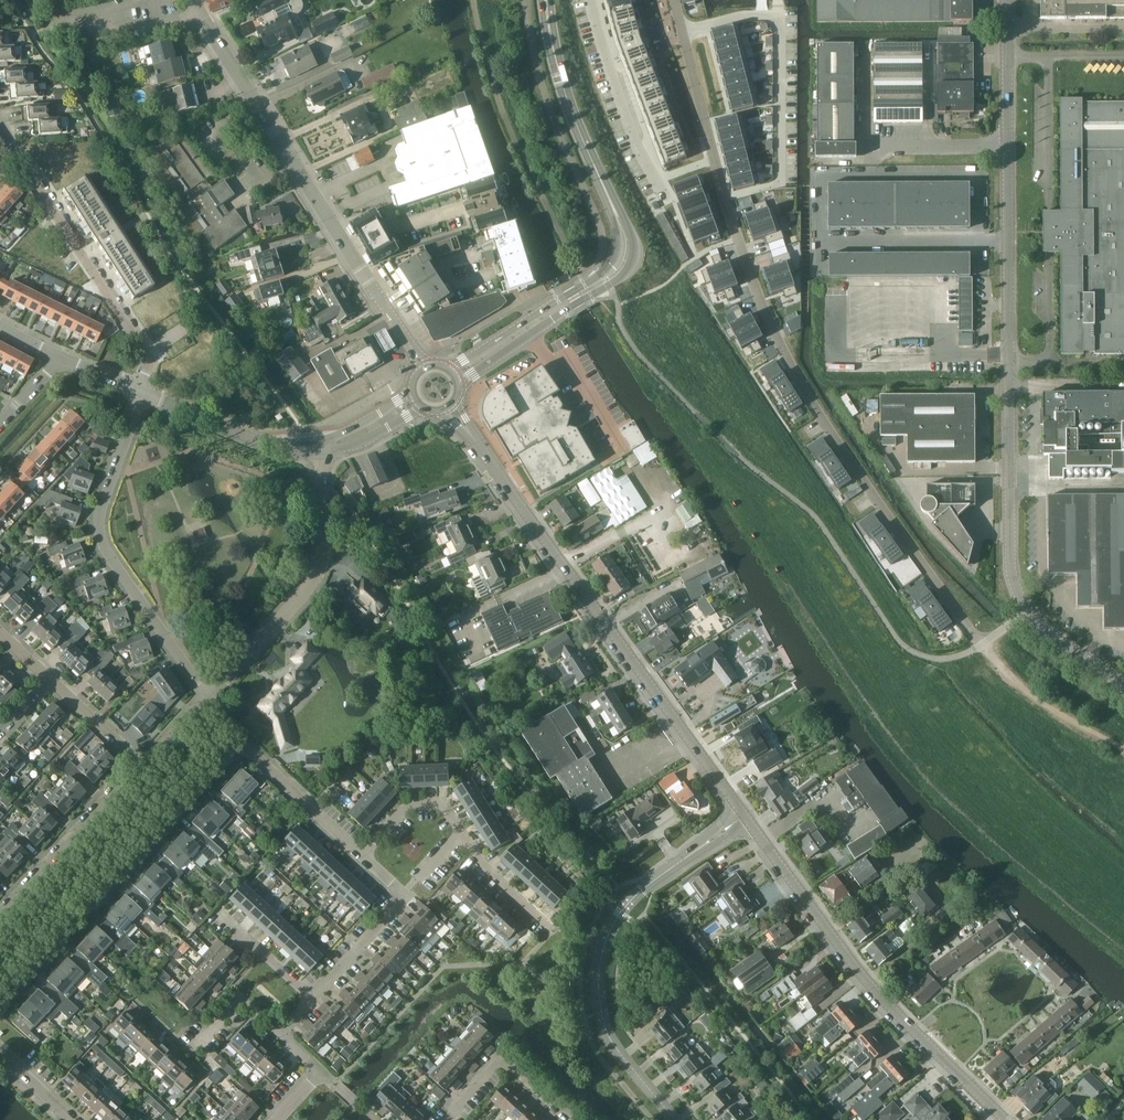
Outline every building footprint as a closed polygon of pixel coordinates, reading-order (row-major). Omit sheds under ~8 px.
[(209,3),(213,13),(245,0),(244,0),(217,0),(209,3)] [(297,37),(288,18),(299,13),(300,12),(301,12),(301,11),(302,10),(302,9),(303,9),(303,8),(303,7),(303,6),(303,5),(303,4),(302,3),(302,2),(301,1),(300,0),(288,0),(287,0),(263,0),(255,3),(261,15),(263,14),(268,25),(258,30),(259,31),(257,32),(260,38),(262,37),(267,48),(286,39),(287,41),(297,37)] [(608,2),(611,16),(615,29),(618,43),(619,44),(623,54),(620,55),(642,113),(645,112),(650,126),(655,140),(660,153),(666,167),(687,159),(682,145),(677,132),(672,118),(644,46),(641,38),(641,37),(631,0),(607,0),(608,2)] [(1067,19),(1107,19),(1123,18),(1123,0),(1041,0),(1041,19),(1067,19)] [(314,23),(320,35),(340,26),(334,14),(314,23)] [(738,24),(711,31),(714,43),(741,36),(738,24)] [(0,32),(0,47),(9,47),(9,46),(8,36),(8,31),(0,32)] [(741,36),(714,43),(717,54),(744,48),(741,36)] [(938,74),(973,74),(973,43),(970,43),(970,37),(938,37),(938,74)] [(176,59),(171,41),(144,48),(148,66),(154,65),(176,59)] [(854,154),(854,122),(854,44),(818,44),(818,154),(854,154)] [(874,44),(875,122),(923,121),(922,44),(874,44)] [(0,47),(0,61),(1,61),(1,65),(7,65),(7,62),(21,61),(20,56),(22,56),(22,48),(21,46),(14,46),(10,47),(9,47),(0,47)] [(315,62),(308,46),(282,58),(291,78),(309,69),(308,65),(315,62)] [(335,63),(352,55),(348,46),(331,54),(335,63)] [(744,48),(717,54),(720,66),(747,59),(744,48)] [(154,65),(159,83),(186,76),(181,57),(176,59),(154,65)] [(747,59),(720,66),(723,77),(750,71),(747,59)] [(360,79),(365,90),(398,75),(393,64),(360,79)] [(0,70),(0,85),(9,85),(9,84),(27,83),(33,82),(32,72),(31,67),(18,69),(18,65),(11,66),(11,69),(0,70)] [(319,84),(307,90),(309,92),(308,93),(308,94),(308,95),(308,96),(308,97),(308,98),(309,98),(309,99),(310,99),(311,100),(312,100),(315,105),(317,104),(317,105),(318,105),(318,106),(319,106),(320,106),(321,107),(322,106),(323,106),(324,105),(325,104),(325,103),(325,102),(325,101),(324,100),(345,90),(351,87),(345,74),(343,72),(341,71),(339,71),(336,73),(317,82),(319,84)] [(750,71),(723,77),(726,89),(753,82),(750,71)] [(938,104),(933,104),(933,122),(938,122),(939,112),(947,112),(947,108),(952,108),(952,112),(973,112),(973,94),(973,79),(973,74),(938,74),(938,104)] [(27,83),(9,84),(9,85),(10,99),(23,98),(23,102),(30,101),(30,98),(43,97),(43,92),(38,92),(37,82),(33,82),(27,83)] [(753,82),(726,89),(729,101),(756,94),(753,82)] [(174,112),(197,107),(192,85),(174,89),(175,94),(171,95),(170,90),(154,94),(159,115),(174,111),(174,112)] [(470,108),(465,92),(455,95),(456,96),(459,107),(460,111),(470,108)] [(756,94),(729,101),(732,113),(759,106),(756,94)] [(110,117),(122,114),(117,96),(106,99),(110,117)] [(1043,213),(1043,255),(1050,255),(1061,255),(1062,354),(1084,354),(1084,352),(1095,352),(1095,354),(1123,354),(1123,102),(1082,102),(1082,99),(1060,99),(1060,147),(1061,213),(1049,213),(1043,213)] [(401,131),(429,122),(419,100),(405,106),(408,113),(395,119),(400,132),(401,131)] [(34,105),(21,106),(22,121),(32,120),(50,118),(49,108),(54,108),(54,103),(41,104),(41,101),(33,102),(34,105)] [(350,135),(354,143),(377,132),(374,124),(373,125),(368,115),(369,115),(368,113),(373,111),(369,103),(365,106),(364,105),(341,115),(346,126),(347,125),(351,135),(350,135)] [(405,106),(391,112),(395,119),(408,113),(405,106)] [(410,182),(392,188),(397,207),(402,207),(437,196),(495,176),(471,107),(470,108),(460,111),(429,122),(401,131),(406,143),(399,146),(397,149),(401,159),(399,159),(399,160),(398,163),(400,169),(404,171),(405,171),(410,182)] [(742,114),(715,121),(718,133),(745,126),(742,114)] [(32,120),(33,135),(66,132),(66,127),(68,126),(68,124),(68,119),(67,117),(65,117),(59,117),(50,118),(32,120)] [(745,126),(718,133),(721,145),(748,138),(745,126)] [(216,249),(246,227),(234,210),(230,213),(223,204),(236,195),(225,179),(213,188),(210,183),(208,184),(205,180),(212,175),(184,136),(187,134),(183,128),(168,138),(163,131),(146,143),(155,156),(151,159),(160,172),(156,175),(175,202),(178,200),(183,207),(175,212),(194,239),(204,232),(216,249)] [(748,138),(721,145),(724,156),(746,151),(751,150),(748,138)] [(371,153),(377,150),(374,143),(368,146),(368,147),(354,153),(360,166),(374,159),(371,153)] [(55,166),(85,165),(85,149),(55,150),(55,166)] [(746,151),(724,156),(727,168),(749,162),(746,151)] [(749,162),(727,168),(730,179),(752,174),(757,173),(754,160),(749,162)] [(752,174),(730,179),(733,191),(755,186),(752,174)] [(698,177),(673,186),(679,201),(684,215),(685,217),(683,218),(687,229),(689,228),(689,230),(695,244),(719,235),(714,221),(709,206),(703,192),(698,177)] [(14,178),(10,183),(9,182),(0,192),(0,193),(12,204),(13,203),(19,209),(22,205),(17,200),(22,194),(18,190),(23,186),(14,178)] [(495,178),(465,187),(470,203),(466,204),(470,218),(474,216),(479,232),(508,223),(495,178)] [(68,188),(63,192),(95,241),(94,241),(101,251),(101,250),(133,300),(138,296),(142,293),(153,287),(151,284),(85,181),(83,179),(73,185),(68,188)] [(929,183),(918,184),(919,206),(930,206),(929,183)] [(940,183),(929,183),(930,206),(941,206),(940,183)] [(952,183),(940,183),(941,206),(952,206),(952,183)] [(968,183),(952,183),(952,206),(968,206),(968,183)] [(841,184),(829,184),(829,206),(841,206),(841,184)] [(852,184),(841,184),(841,206),(852,206),(852,184)] [(863,184),(852,184),(852,206),(863,206),(863,184)] [(874,184),(863,184),(863,206),(874,206),(874,184)] [(885,184),(874,184),(874,206),(885,206),(885,184)] [(896,184),(885,184),(885,206),(896,206),(896,184)] [(907,184),(896,184),(896,206),(908,206),(907,184)] [(918,184),(907,184),(908,206),(919,206),(918,184)] [(34,197),(29,189),(25,191),(30,199),(34,197)] [(3,214),(12,204),(0,193),(0,212),(3,214)] [(756,213),(746,216),(746,218),(746,219),(749,227),(748,227),(749,227),(750,229),(778,219),(773,207),(768,209),(766,201),(754,205),(756,213)] [(265,225),(282,222),(279,208),(274,209),(274,206),(267,207),(267,211),(257,213),(258,218),(263,218),(265,225)] [(841,206),(829,206),(829,229),(841,229),(841,206)] [(852,206),(841,206),(841,229),(852,229),(852,206)] [(863,206),(852,206),(852,229),(863,229),(863,206)] [(874,206),(863,206),(863,229),(875,229),(874,206)] [(885,206),(874,206),(875,229),(886,229),(885,206)] [(896,206),(885,206),(886,229),(897,229),(896,206)] [(908,206),(896,206),(897,229),(908,229),(908,206)] [(919,206),(908,206),(908,229),(919,228),(919,206)] [(930,206),(919,206),(919,228),(930,228),(930,206)] [(941,206),(930,206),(930,228),(941,228),(941,206)] [(952,206),(941,206),(941,228),(952,228),(952,206)] [(968,206),(952,206),(952,228),(968,228),(968,206)] [(249,223),(256,222),(253,207),(246,208),(249,223)] [(377,209),(350,225),(357,237),(359,236),(368,253),(367,254),(373,266),(400,251),(393,238),(391,239),(382,223),(384,222),(377,209)] [(750,230),(750,231),(753,238),(752,239),(753,239),(754,241),(765,237),(767,245),(784,239),(778,219),(750,229),(750,230)] [(518,222),(490,230),(510,293),(519,291),(520,294),(528,289),(528,288),(537,285),(518,222)] [(26,227),(21,223),(17,227),(22,232),(26,227)] [(17,227),(12,232),(17,237),(22,232),(17,227)] [(379,264),(396,289),(403,285),(406,289),(409,294),(423,316),(436,308),(450,304),(448,301),(455,296),(451,288),(446,291),(437,278),(438,277),(437,276),(436,276),(433,271),(429,265),(433,262),(431,258),(435,255),(436,258),(462,250),(458,237),(457,238),(451,239),(445,241),(434,245),(427,247),(422,249),(416,251),(411,253),(379,264)] [(276,263),(280,261),(280,259),(280,258),(279,252),(277,252),(277,249),(262,253),(260,246),(233,253),(235,261),(250,259),(254,269),(276,263)] [(493,253),(482,257),(486,267),(496,264),(493,253)] [(774,266),(764,270),(764,272),(764,273),(765,272),(767,280),(767,281),(768,282),(791,274),(791,275),(796,273),(789,253),(772,259),(774,266)] [(715,267),(702,272),(706,284),(711,282),(734,274),(733,272),(734,272),(734,271),(733,271),(730,264),(731,264),(731,263),(730,263),(729,261),(723,264),(720,254),(712,257),(715,267)] [(842,254),(829,254),(829,277),(842,277),(842,254)] [(853,254),(842,254),(842,277),(853,277),(853,254)] [(864,254),(853,254),(853,277),(864,277),(864,254)] [(875,254),(864,254),(864,277),(875,277),(875,254)] [(886,254),(875,254),(875,277),(886,277),(886,254)] [(897,254),(886,254),(886,277),(897,277),(897,254)] [(908,254),(897,254),(897,277),(908,277),(908,254)] [(919,254),(908,254),(908,277),(919,277),(919,254)] [(930,254),(919,254),(919,277),(930,277),(930,254)] [(941,254),(930,254),(930,277),(941,277),(941,254)] [(952,254),(941,254),(941,277),(952,277),(952,254)] [(968,254),(952,254),(952,277),(968,277),(968,254)] [(276,263),(254,269),(250,271),(251,275),(255,273),(258,282),(284,274),(284,273),(285,271),(283,267),(282,266),(280,261),(276,263)] [(39,270),(33,267),(30,273),(37,276),(39,270)] [(734,274),(711,282),(716,294),(724,291),(727,300),(736,297),(732,288),(738,286),(737,284),(738,284),(738,283),(737,283),(735,276),(735,275),(734,275),(734,274)] [(769,284),(768,284),(768,285),(769,284),(771,292),(771,293),(771,292),(772,295),(783,291),(785,298),(798,294),(791,275),(791,274),(768,282),(769,284)] [(959,331),(973,331),(973,277),(959,277),(959,331)] [(67,284),(55,278),(52,284),(64,289),(67,284)] [(22,286),(10,280),(9,282),(3,279),(0,283),(0,287),(4,290),(2,295),(14,301),(22,286)] [(323,294),(326,299),(342,289),(336,279),(320,288),(320,289),(319,290),(322,294),(323,294)] [(224,295),(231,289),(225,281),(218,286),(224,295)] [(272,300),(271,298),(284,294),(283,289),(284,287),(282,283),(281,282),(280,281),(254,289),(258,305),(272,300)] [(26,307),(33,291),(22,286),(14,301),(26,307)] [(74,287),(69,296),(74,298),(79,289),(74,287)] [(331,310),(348,300),(342,289),(326,299),(330,307),(325,311),(325,312),(325,313),(331,309),(331,310)] [(33,291),(26,307),(37,313),(45,297),(33,291)] [(83,307),(89,295),(83,292),(77,304),(83,307)] [(506,301),(501,292),(451,305),(450,304),(436,308),(423,316),(424,316),(421,318),(432,337),(435,335),(441,340),(451,337),(458,330),(460,332),(467,324),(469,326),(477,319),(479,321),(486,313),(488,315),(496,307),(498,309),(506,302),(506,301)] [(89,295),(83,307),(89,310),(95,298),(89,295)] [(242,306),(234,295),(225,301),(233,312),(242,306)] [(45,297),(37,313),(49,319),(56,303),(45,297)] [(284,299),(288,315),(295,313),(291,297),(284,299)] [(316,298),(308,303),(311,308),(319,303),(316,298)] [(310,346),(325,338),(318,327),(336,317),(339,322),(355,313),(348,300),(331,310),(331,309),(325,313),(325,312),(313,319),(314,321),(302,328),(307,342),(310,346)] [(56,303),(49,319),(61,324),(68,309),(56,303)] [(315,314),(323,310),(319,303),(311,308),(315,314)] [(737,321),(729,326),(736,337),(757,326),(756,324),(757,324),(756,323),(756,324),(752,317),(753,316),(752,316),(751,314),(745,317),(740,308),(733,312),(737,321)] [(68,309),(61,324),(72,330),(80,315),(68,309)] [(80,315),(72,330),(84,336),(91,321),(80,315)] [(107,319),(112,326),(115,324),(110,317),(107,319)] [(91,321),(84,336),(96,342),(103,326),(91,321)] [(757,326),(736,337),(742,349),(750,344),(754,353),(762,349),(757,340),(763,337),(762,335),(763,335),(762,334),(762,335),(758,328),(759,327),(758,327),(757,326)] [(388,327),(375,333),(385,352),(398,345),(388,327)] [(973,333),(959,334),(959,345),(973,345),(973,333)] [(349,379),(353,377),(354,378),(380,362),(372,347),(374,346),(369,337),(364,340),(363,338),(335,355),(332,357),(346,382),(349,380),(349,379)] [(2,363),(10,348),(0,342),(0,362),(2,363)] [(294,382),(302,375),(309,370),(290,347),(275,359),(294,382)] [(10,348),(2,363),(13,369),(22,354),(10,348)] [(332,357),(335,355),(331,349),(310,361),(329,392),(346,382),(332,357)] [(22,354),(13,369),(25,376),(33,360),(22,354)] [(483,412),(483,413),(483,414),(483,416),(483,418),(484,419),(484,420),(485,422),(485,423),(486,423),(492,433),(493,433),(493,432),(495,431),(512,460),(513,460),(518,457),(521,462),(537,489),(539,488),(543,493),(546,491),(547,491),(565,481),(567,479),(566,478),(570,476),(570,477),(573,476),(591,465),(596,462),(596,461),(597,461),(593,454),(578,429),(577,428),(576,428),(571,419),(573,413),(572,413),(572,412),(566,409),(564,406),(564,405),(558,396),(556,398),(554,399),(553,397),(561,392),(553,380),(542,365),(513,386),(514,388),(506,393),(504,388),(504,387),(493,393),(492,394),(490,395),(489,397),(488,398),(486,399),(485,401),(485,403),(484,405),(483,407),(483,408),(483,410),(483,412)] [(765,367),(761,370),(768,381),(769,380),(790,413),(802,405),(781,372),(772,378),(765,367)] [(1038,443),(1038,449),(1038,455),(1046,455),(1049,455),(1049,479),(1064,479),(1064,470),(1110,469),(1112,469),(1112,473),(1123,472),(1123,393),(1043,393),(1043,409),(1040,409),(1040,424),(1044,424),(1044,443),(1038,443)] [(975,395),(947,395),(881,395),(881,421),(881,436),(907,436),(907,429),(975,428),(975,395)] [(879,410),(879,398),(867,398),(868,410),(879,410)] [(62,420),(74,432),(84,422),(71,410),(62,420)] [(74,432),(62,420),(53,430),(66,441),(74,432)] [(645,441),(634,422),(620,429),(632,449),(645,441)] [(97,428),(105,432),(108,427),(99,423),(97,428)] [(908,463),(976,462),(975,428),(907,429),(907,436),(908,463)] [(66,441),(53,430),(44,439),(57,451),(66,441)] [(104,452),(109,442),(97,437),(90,445),(104,452)] [(430,451),(423,437),(402,448),(419,480),(454,462),(445,444),(430,451)] [(57,451),(44,439),(35,449),(48,460),(57,451)] [(79,449),(83,453),(90,446),(85,441),(79,449)] [(813,444),(808,447),(816,458),(817,457),(839,490),(851,482),(829,449),(820,455),(813,444)] [(48,460),(35,449),(26,458),(39,470),(48,460)] [(379,453),(378,454),(360,462),(372,488),(391,479),(379,453)] [(87,493),(93,475),(87,473),(90,464),(81,457),(71,468),(70,467),(63,475),(70,481),(68,486),(87,493)] [(39,470),(26,458),(17,468),(24,474),(18,479),(24,485),(29,479),(30,480),(39,470)] [(609,468),(591,479),(620,524),(638,513),(609,468)] [(353,495),(366,489),(359,475),(352,479),(351,481),(347,486),(353,495)] [(36,498),(23,486),(24,485),(18,479),(13,485),(11,483),(2,492),(14,504),(23,494),(32,502),(36,498)] [(929,514),(930,514),(936,521),(932,525),(968,565),(973,545),(950,518),(953,515),(955,517),(968,506),(976,506),(976,484),(927,484),(927,498),(925,499),(924,500),(923,500),(922,501),(922,502),(922,503),(921,503),(921,504),(921,505),(921,506),(921,507),(921,508),(922,509),(922,510),(922,511),(923,511),(924,513),(926,513),(927,514),(929,514)] [(72,498),(49,490),(37,504),(46,508),(51,502),(61,506),(56,519),(74,526),(81,509),(70,505),(72,498)] [(455,490),(440,495),(439,490),(419,497),(418,495),(405,500),(407,506),(422,501),(428,518),(443,513),(442,511),(460,505),(455,490)] [(5,513),(14,504),(2,492),(0,495),(0,508),(5,513)] [(559,515),(571,506),(569,503),(574,500),(570,495),(566,498),(565,496),(552,505),(559,515)] [(1049,495),(1049,574),(1078,574),(1078,607),(1104,607),(1104,629),(1123,629),(1123,495),(1049,495)] [(676,510),(684,523),(697,514),(689,501),(676,510)] [(571,506),(559,515),(566,525),(579,517),(577,514),(581,512),(578,507),(574,510),(571,506)] [(600,522),(612,515),(608,508),(597,515),(596,515),(569,532),(577,545),(604,528),(600,522)] [(449,542),(453,540),(472,531),(467,519),(461,522),(459,518),(457,519),(456,517),(435,526),(438,533),(440,533),(444,531),(449,542)] [(864,520),(859,523),(867,534),(869,533),(891,565),(903,556),(880,525),(871,531),(864,520)] [(193,532),(196,541),(206,538),(202,528),(193,532)] [(396,539),(400,547),(417,539),(414,531),(396,539)] [(472,546),(478,543),(472,531),(453,540),(458,552),(447,557),(451,565),(475,554),(472,546)] [(49,553),(59,550),(67,567),(85,560),(78,543),(68,547),(66,541),(47,548),(49,553)] [(629,556),(623,545),(616,549),(623,560),(629,556)] [(466,559),(467,560),(470,567),(476,564),(482,575),(473,579),(471,583),(479,599),(496,590),(497,593),(502,591),(500,588),(507,585),(505,579),(510,577),(499,552),(491,556),(488,551),(483,553),(480,552),(466,559)] [(601,575),(616,565),(608,554),(593,564),(601,575)] [(712,580),(729,572),(720,554),(680,574),(693,599),(706,593),(699,579),(709,575),(712,580)] [(629,556),(623,560),(626,565),(632,561),(629,556)] [(29,570),(34,562),(29,558),(23,567),(29,570)] [(609,586),(623,575),(616,565),(601,575),(609,586)] [(1,591),(5,595),(24,575),(19,570),(11,578),(2,570),(0,572),(0,593),(1,591)] [(90,599),(108,592),(101,575),(91,579),(88,573),(72,579),(75,585),(83,582),(90,599)] [(14,613),(25,602),(16,595),(30,580),(24,575),(5,595),(9,599),(4,605),(14,613)] [(623,575),(609,586),(616,597),(631,586),(623,575)] [(634,587),(637,593),(649,587),(643,576),(637,580),(640,585),(634,587)] [(349,589),(358,597),(354,602),(367,615),(371,610),(377,615),(388,603),(364,581),(360,586),(356,582),(349,589)] [(912,588),(908,591),(915,602),(917,601),(940,632),(951,624),(929,592),(920,598),(912,588)] [(500,650),(563,621),(549,591),(519,605),(521,608),(508,614),(503,604),(482,614),(500,650)] [(637,621),(637,622),(644,634),(681,611),(670,593),(640,610),(642,614),(639,616),(638,617),(637,618),(637,620),(637,621)] [(53,600),(59,606),(64,601),(58,595),(53,600)] [(31,596),(25,602),(14,613),(24,623),(38,608),(42,612),(52,601),(46,596),(37,606),(33,603),(36,600),(31,596)] [(702,604),(704,607),(710,603),(706,596),(697,602),(699,605),(702,604)] [(715,609),(722,604),(720,600),(713,604),(715,609)] [(52,601),(42,612),(46,615),(44,619),(43,619),(32,630),(42,640),(57,623),(48,615),(57,606),(52,601)] [(112,632),(130,625),(124,607),(113,611),(111,605),(98,610),(101,616),(105,615),(112,632)] [(673,632),(684,625),(678,615),(658,628),(662,634),(652,641),(661,655),(680,642),(673,632)] [(66,631),(58,624),(57,623),(42,640),(52,649),(63,637),(67,641),(79,627),(75,622),(66,631)] [(70,665),(84,650),(76,642),(85,632),(79,627),(67,641),(71,645),(60,656),(70,665)] [(572,646),(574,645),(566,632),(546,645),(554,658),(561,653),(566,660),(576,653),(572,646)] [(129,646),(135,664),(153,657),(146,639),(135,643),(133,637),(112,645),(115,651),(129,646)] [(724,658),(713,642),(677,668),(689,685),(701,677),(702,679),(711,672),(710,671),(714,668),(727,686),(738,677),(724,658)] [(290,733),(287,725),(283,711),(291,702),(292,704),(300,695),(298,694),(312,680),(303,671),(320,654),(308,643),(293,659),(298,664),(292,670),(294,672),(284,681),(283,680),(275,688),(277,690),(267,700),(264,698),(257,706),(274,721),(283,749),(290,746),(287,734),(290,733)] [(367,649),(369,654),(377,650),(375,645),(367,649)] [(89,673),(108,653),(103,648),(93,659),(84,650),(70,665),(80,675),(85,670),(89,673)] [(577,682),(594,672),(587,661),(587,660),(584,656),(580,650),(576,653),(566,660),(564,661),(571,672),(561,678),(567,687),(576,681),(577,682)] [(108,653),(89,673),(93,677),(88,682),(98,691),(109,680),(100,671),(113,657),(108,653)] [(766,670),(766,664),(763,660),(758,659),(753,663),(756,664),(757,668),(755,672),(761,673),(766,670)] [(150,703),(131,723),(144,735),(163,715),(162,714),(177,697),(176,695),(182,691),(166,669),(151,680),(159,692),(150,703)] [(14,694),(9,690),(19,679),(9,670),(0,680),(0,702),(4,705),(14,694)] [(480,671),(472,675),(474,679),(476,682),(484,679),(480,671)] [(125,692),(135,682),(129,677),(120,687),(125,692)] [(109,680),(98,691),(108,701),(119,689),(109,680)] [(581,697),(581,698),(584,702),(596,696),(593,690),(581,697)] [(598,715),(605,710),(620,701),(612,690),(598,699),(602,706),(595,710),(594,709),(589,712),(593,718),(598,715)] [(752,694),(712,718),(714,723),(714,722),(715,724),(721,720),(723,722),(722,723),(723,723),(757,702),(752,694)] [(620,701),(605,710),(612,722),(627,713),(620,701)] [(45,713),(56,724),(65,714),(54,704),(45,713)] [(551,715),(523,732),(551,779),(557,775),(583,817),(612,799),(593,767),(595,766),(593,762),(591,764),(588,760),(596,755),(565,705),(551,715)] [(56,724),(45,713),(36,723),(47,733),(56,724)] [(612,722),(606,725),(602,728),(606,734),(610,731),(609,730),(615,726),(619,733),(634,724),(627,713),(612,722)] [(740,729),(733,734),(739,745),(761,733),(756,724),(759,722),(754,713),(736,723),(740,729)] [(601,721),(598,715),(593,718),(596,724),(601,721)] [(20,725),(27,732),(38,743),(47,733),(36,723),(28,716),(20,725)] [(65,732),(71,738),(74,735),(68,729),(65,732)] [(38,743),(27,732),(18,742),(29,752),(38,743)] [(71,738),(65,732),(62,735),(67,741),(71,738)] [(739,745),(738,746),(745,757),(753,753),(755,757),(754,758),(760,768),(779,757),(773,747),(770,749),(761,733),(739,745)] [(80,749),(90,738),(86,734),(76,745),(80,749)] [(88,756),(104,771),(114,760),(98,746),(88,756)] [(56,754),(49,747),(47,750),(53,757),(56,754)] [(2,758),(14,769),(22,760),(11,749),(2,758)] [(43,754),(50,761),(53,757),(47,750),(43,754)] [(104,771),(88,756),(78,767),(71,761),(67,766),(79,777),(83,773),(94,782),(104,771)] [(2,758),(0,761),(0,775),(5,779),(14,769),(2,758)] [(55,764),(62,771),(68,777),(59,787),(75,802),(85,792),(74,782),(79,777),(67,766),(66,766),(60,759),(55,764)] [(391,762),(387,764),(390,772),(395,770),(391,762)] [(888,830),(905,819),(864,762),(837,781),(854,806),(865,799),(888,830)] [(437,766),(438,785),(450,785),(449,765),(437,766)] [(413,767),(414,786),(426,786),(425,766),(413,767)] [(425,766),(426,786),(438,785),(437,766),(425,766)] [(414,786),(413,767),(401,767),(402,787),(414,786)] [(232,780),(248,795),(257,785),(261,788),(265,783),(249,768),(245,773),(242,770),(232,780)] [(683,805),(701,808),(701,807),(701,806),(701,805),(701,804),(701,803),(701,802),(701,801),(700,800),(699,799),(699,798),(697,797),(696,796),(694,796),(689,789),(691,788),(686,781),(682,783),(680,780),(681,779),(675,772),(660,783),(666,790),(666,789),(669,793),(671,791),(682,805),(683,805)] [(758,784),(777,813),(779,816),(806,798),(804,794),(819,784),(815,778),(793,794),(789,788),(783,792),(777,783),(782,779),(776,772),(758,784)] [(32,780),(25,774),(22,777),(29,783),(32,780)] [(19,781),(25,787),(29,783),(22,777),(19,781)] [(375,788),(389,801),(397,792),(383,779),(375,788)] [(462,800),(478,789),(472,779),(455,789),(462,800)] [(220,798),(237,814),(241,818),(246,812),(239,805),(248,795),(232,780),(222,792),(224,793),(220,798)] [(49,791),(45,795),(42,792),(38,797),(50,808),(54,804),(65,813),(75,802),(59,787),(52,794),(49,791)] [(389,801),(375,788),(367,796),(380,809),(389,801)] [(478,789),(462,800),(468,810),(484,799),(478,789)] [(14,800),(7,794),(4,797),(11,803),(14,800)] [(636,837),(636,836),(637,837),(639,837),(640,836),(641,836),(642,835),(643,834),(644,834),(644,832),(645,831),(645,830),(645,829),(641,824),(665,807),(655,795),(634,810),(634,809),(618,820),(626,829),(628,827),(636,837)] [(380,809),(367,796),(358,805),(372,818),(380,809)] [(1,801),(8,807),(11,803),(4,797),(1,801)] [(50,808),(38,797),(33,802),(39,808),(30,819),(47,834),(56,823),(46,813),(50,808)] [(237,814),(220,798),(214,804),(212,802),(203,812),(219,826),(228,816),(232,820),(237,814)] [(484,799),(468,810),(474,820),(491,809),(484,799)] [(350,814),(364,827),(372,818),(358,805),(350,814)] [(491,809),(474,820),(481,830),(497,819),(491,809)] [(219,826),(203,812),(193,823),(195,824),(190,829),(218,854),(217,855),(219,857),(224,852),(209,838),(219,826)] [(9,829),(21,840),(25,836),(35,846),(47,834),(30,819),(20,830),(13,824),(9,829)] [(497,819),(481,830),(487,840),(503,829),(497,819)] [(810,856),(829,843),(811,819),(799,826),(803,833),(809,829),(813,834),(801,843),(810,856)] [(243,822),(239,827),(243,830),(247,826),(243,822)] [(277,823),(271,831),(279,839),(286,831),(277,823)] [(888,838),(880,825),(847,846),(855,859),(888,838)] [(288,853),(305,834),(296,826),(283,840),(288,845),(284,849),(288,853)] [(21,840),(9,829),(4,834),(10,840),(0,850),(17,866),(27,855),(16,845),(21,840)] [(190,858),(194,862),(204,852),(213,860),(217,855),(218,854),(190,829),(185,835),(183,833),(174,843),(190,858)] [(503,829),(487,840),(493,850),(510,839),(503,829)] [(305,834),(288,853),(292,857),(296,852),(301,857),(314,842),(305,834)] [(314,842),(301,857),(305,861),(301,865),(305,869),(322,850),(314,842)] [(161,861),(179,877),(183,872),(180,869),(190,858),(174,843),(163,854),(166,856),(161,861)] [(511,867),(524,853),(515,845),(502,858),(511,867)] [(852,855),(847,847),(840,852),(844,857),(835,863),(839,869),(850,861),(848,858),(852,855)] [(0,850),(0,851),(0,871),(6,877),(17,866),(0,850)] [(322,850),(305,869),(309,873),(313,868),(318,873),(331,859),(322,850)] [(244,853),(241,857),(246,862),(249,858),(244,853)] [(524,853),(511,867),(520,875),(533,861),(524,853)] [(931,857),(916,869),(924,878),(938,866),(931,857)] [(862,888),(879,875),(866,858),(838,878),(836,875),(820,887),(833,906),(837,906),(851,896),(846,888),(856,881),(862,888)] [(319,882),(320,883),(323,885),(340,867),(331,859),(318,873),(323,877),(319,882)] [(184,883),(178,877),(179,877),(161,861),(156,867),(154,865),(145,875),(161,890),(170,879),(180,887),(184,883)] [(533,861),(520,875),(529,883),(542,869),(533,861)] [(697,891),(714,878),(710,871),(713,868),(709,862),(681,883),(683,886),(690,881),(697,891)] [(340,867),(323,885),(327,889),(331,884),(336,889),(349,875),(340,867)] [(542,869),(529,883),(538,891),(550,877),(542,869)] [(451,897),(455,893),(468,878),(471,875),(467,872),(465,875),(460,870),(442,889),(451,897)] [(727,887),(741,878),(737,872),(720,885),(714,878),(697,891),(704,900),(701,903),(703,906),(717,896),(728,888),(727,887)] [(161,890),(145,875),(134,886),(136,888),(132,892),(150,908),(154,904),(151,901),(161,890)] [(340,901),(358,883),(349,875),(336,889),(341,893),(336,898),(340,901)] [(463,901),(477,886),(472,881),(474,878),(471,875),(468,878),(455,893),(463,901)] [(550,877),(538,891),(547,899),(559,885),(550,877)] [(729,906),(747,893),(742,887),(746,884),(741,878),(727,887),(728,888),(717,896),(719,899),(722,897),(729,906)] [(224,881),(219,886),(228,895),(233,889),(224,881)] [(358,883),(340,901),(344,905),(349,901),(353,905),(366,891),(358,883)] [(238,906),(251,892),(243,884),(230,898),(238,906)] [(924,915),(935,906),(917,884),(906,893),(924,915)] [(559,885),(547,899),(556,908),(568,894),(559,885)] [(477,886),(463,901),(472,909),(486,894),(488,892),(484,889),(482,891),(477,886)] [(220,889),(217,893),(222,897),(225,894),(220,889)] [(358,918),(367,907),(375,899),(366,891),(353,905),(358,909),(354,914),(358,918)] [(163,921),(149,909),(150,908),(132,892),(127,898),(125,896),(116,906),(132,921),(141,911),(158,926),(163,921)] [(260,900),(251,892),(238,906),(247,914),(260,900)] [(760,904),(756,898),(752,901),(747,893),(729,906),(736,916),(733,919),(735,922),(737,921),(740,925),(749,919),(746,914),(760,904)] [(477,921),(481,917),(495,902),(486,894),(469,913),(477,921)] [(330,896),(319,907),(323,911),(333,900),(330,896)] [(432,899),(426,905),(435,914),(441,907),(432,899)] [(260,900),(247,914),(256,922),(269,908),(260,900)] [(486,929),(490,925),(503,910),(495,902),(481,917),(477,922),(486,929)] [(446,924),(426,905),(424,904),(421,907),(423,908),(417,914),(438,933),(446,924)] [(103,924),(121,940),(132,950),(136,946),(126,936),(136,925),(132,921),(116,906),(105,918),(107,920),(103,924)] [(1004,906),(997,910),(1003,923),(1011,919),(1004,906)] [(444,922),(450,916),(441,907),(435,914),(444,922)] [(886,926),(902,914),(897,907),(881,919),(886,926)] [(269,908),(256,922),(265,930),(278,916),(269,908)] [(499,933),(512,919),(503,910),(490,925),(499,933)] [(201,911),(193,919),(199,924),(207,916),(201,911)] [(164,912),(159,917),(163,921),(167,915),(164,912)] [(409,923),(430,942),(438,933),(417,914),(409,923)] [(278,916),(265,930),(273,938),(286,924),(278,916)] [(869,927),(876,922),(871,916),(864,920),(861,916),(849,926),(861,942),(873,932),(869,927)] [(511,947),(518,939),(532,925),(523,917),(517,923),(512,919),(499,933),(499,934),(495,938),(505,947),(511,947)] [(447,925),(453,930),(458,924),(452,919),(447,925)] [(985,928),(994,942),(1005,934),(996,920),(985,928)] [(461,922),(452,930),(457,935),(465,926),(461,922)] [(430,942),(409,923),(401,932),(405,936),(416,946),(417,946),(421,949),(422,950),(430,942)] [(780,946),(792,936),(791,934),(792,933),(790,930),(789,931),(784,925),(782,926),(779,923),(768,931),(775,939),(772,942),(776,947),(779,945),(780,946)] [(121,940),(103,924),(98,929),(96,927),(87,938),(103,953),(112,942),(127,955),(132,950),(121,940)] [(295,932),(286,924),(273,938),(282,947),(295,932)] [(747,937),(757,929),(754,925),(744,933),(747,937)] [(974,936),(984,949),(994,942),(985,928),(974,936)] [(879,965),(895,953),(894,952),(904,944),(904,941),(901,938),(898,938),(891,929),(867,949),(879,965)] [(1018,949),(1028,938),(1018,929),(1008,939),(1018,949)] [(295,932),(282,947),(291,955),(304,940),(295,932)] [(698,932),(689,938),(702,955),(710,948),(698,932)] [(405,936),(397,944),(412,959),(421,949),(417,946),(416,946),(405,936)] [(963,943),(973,957),(984,949),(974,936),(963,943)] [(74,955),(103,982),(107,977),(93,963),(103,953),(87,938),(76,949),(78,951),(74,955)] [(1028,938),(1018,949),(1057,986),(1067,976),(1028,938)] [(300,963),(313,949),(304,940),(291,955),(300,963)] [(237,957),(222,943),(214,952),(231,967),(234,964),(232,962),(237,957)] [(952,951),(962,965),(973,957),(963,943),(952,951)] [(182,944),(177,950),(183,955),(188,949),(182,944)] [(412,959),(397,944),(394,948),(389,953),(404,967),(412,959)] [(170,957),(177,949),(172,945),(166,953),(170,957)] [(231,967),(214,952),(210,948),(202,957),(221,975),(226,969),(228,971),(231,967)] [(313,949),(300,963),(309,971),(322,957),(313,949)] [(177,951),(173,956),(177,960),(181,955),(177,951)] [(749,994),(776,974),(759,951),(732,970),(749,994)] [(941,959),(951,972),(962,965),(952,951),(941,959)] [(404,967),(389,953),(381,962),(396,976),(404,967)] [(147,954),(142,960),(147,965),(151,961),(151,957),(147,954)] [(774,961),(781,970),(790,962),(783,954),(774,961)] [(67,959),(58,969),(74,984),(73,984),(77,988),(87,977),(98,987),(103,982),(74,955),(69,961),(67,959)] [(216,980),(221,975),(202,957),(194,966),(198,969),(215,985),(218,982),(216,980)] [(951,972),(941,959),(930,966),(940,980),(951,972)] [(320,970),(324,966),(320,962),(316,966),(320,970)] [(396,976),(381,962),(373,971),(388,985),(396,976)] [(803,993),(824,977),(822,976),(823,975),(823,973),(820,969),(818,968),(817,969),(816,967),(802,977),(801,977),(800,977),(789,985),(784,979),(771,990),(778,999),(791,989),(792,989),(794,989),(798,986),(803,993)] [(64,995),(73,984),(74,984),(58,969),(47,980),(49,982),(45,986),(74,1013),(79,1008),(64,995)] [(161,973),(169,983),(173,980),(170,976),(165,969),(161,973)] [(189,978),(204,992),(210,987),(211,989),(215,985),(198,969),(189,978)] [(391,989),(388,985),(373,971),(365,979),(380,994),(383,997),(391,989)] [(919,983),(931,995),(940,986),(929,974),(919,983)] [(1067,976),(1057,986),(1066,995),(1077,985),(1067,976)] [(824,977),(803,993),(809,1000),(805,1003),(804,1006),(807,1010),(817,1002),(818,1000),(817,999),(832,988),(830,986),(831,985),(831,983),(828,979),(826,979),(825,979),(824,977)] [(204,992),(189,978),(181,987),(196,1001),(198,1003),(202,999),(200,997),(204,992)] [(357,988),(372,1002),(380,994),(365,979),(357,988)] [(105,981),(99,988),(107,995),(113,988),(105,981)] [(931,995),(919,983),(919,984),(917,982),(908,991),(921,1005),(931,995)] [(74,1013),(45,986),(40,992),(38,990),(28,1001),(44,1016),(54,1005),(69,1019),(74,1013)] [(173,996),(188,1010),(196,1001),(181,987),(173,996)] [(372,1002),(357,988),(349,997),(364,1011),(372,1002)] [(351,1016),(351,1017),(356,1021),(359,1024),(368,1015),(364,1011),(349,997),(341,1005),(340,1006),(351,1016)] [(1086,1009),(1094,1002),(1089,997),(1081,1004),(1086,1009)] [(1061,1008),(1072,1021),(1082,1012),(1071,999),(1061,1008)] [(12,1022),(36,1044),(40,1041),(30,1031),(44,1016),(28,1001),(18,1012),(20,1014),(12,1022)] [(340,1006),(341,1005),(337,1002),(328,1011),(343,1025),(348,1030),(356,1021),(351,1017),(351,1016),(340,1006)] [(833,1028),(853,1012),(844,1002),(831,1014),(838,1021),(836,1023),(835,1023),(831,1026),(833,1028)] [(650,1029),(663,1045),(672,1037),(683,1028),(685,1027),(668,1006),(655,1016),(660,1022),(650,1029)] [(1051,1017),(1062,1029),(1072,1021),(1061,1008),(1051,1017)] [(111,1010),(107,1014),(112,1019),(116,1014),(111,1010)] [(121,1034),(135,1020),(137,1017),(133,1014),(131,1017),(125,1011),(112,1026),(121,1034)] [(343,1025),(328,1011),(320,1020),(335,1034),(343,1025)] [(797,1032),(809,1022),(801,1012),(789,1022),(797,1032)] [(833,1028),(832,1029),(824,1036),(830,1043),(841,1034),(840,1033),(845,1029),(848,1033),(861,1022),(853,1012),(833,1028)] [(486,1046),(489,1042),(494,1036),(485,1028),(488,1025),(481,1017),(478,1016),(476,1016),(474,1018),(473,1019),(473,1022),(467,1029),(471,1032),(486,1046)] [(1041,1026),(1052,1038),(1062,1029),(1051,1017),(1041,1026)] [(130,1042),(143,1028),(135,1020),(121,1034),(130,1042)] [(335,1034),(320,1020),(312,1029),(327,1043),(335,1034)] [(371,1034),(377,1027),(371,1021),(365,1028),(371,1034)] [(92,1025),(89,1029),(94,1033),(99,1027),(96,1025),(92,1025)] [(1031,1034),(1042,1047),(1052,1038),(1041,1026),(1031,1034)] [(304,1038),(318,1052),(324,1057),(332,1047),(327,1043),(312,1029),(310,1027),(307,1030),(309,1032),(304,1038)] [(139,1051),(152,1036),(154,1034),(151,1030),(148,1033),(143,1028),(130,1042),(139,1051)] [(687,1052),(692,1048),(683,1037),(687,1033),(683,1028),(672,1037),(676,1043),(666,1052),(675,1062),(687,1052)] [(237,1052),(251,1037),(242,1029),(228,1043),(237,1052)] [(853,1060),(876,1039),(868,1030),(855,1041),(857,1044),(847,1053),(853,1060)] [(366,1031),(361,1036),(365,1040),(370,1035),(366,1031)] [(91,1032),(85,1038),(90,1042),(96,1036),(91,1032)] [(483,1049),(485,1051),(488,1047),(486,1046),(471,1032),(463,1041),(478,1054),(483,1049)] [(105,1034),(99,1038),(104,1045),(109,1041),(105,1034)] [(782,1037),(776,1034),(771,1042),(777,1045),(782,1037)] [(1021,1043),(1032,1056),(1042,1047),(1031,1034),(1021,1043)] [(791,1035),(779,1045),(791,1059),(803,1049),(791,1035)] [(147,1059),(161,1044),(152,1036),(139,1051),(147,1059)] [(246,1060),(260,1045),(251,1037),(237,1052),(246,1060)] [(876,1039),(853,1060),(859,1067),(869,1057),(872,1061),(885,1049),(876,1039)] [(355,1041),(350,1047),(354,1052),(360,1045),(355,1041)] [(470,1063),(473,1059),(478,1054),(463,1041),(455,1049),(470,1063)] [(692,1048),(687,1052),(691,1057),(681,1065),(690,1076),(700,1067),(706,1063),(697,1052),(702,1048),(697,1043),(692,1048)] [(1032,1056),(1021,1043),(1011,1052),(1022,1065),(1032,1056)] [(95,1044),(91,1048),(97,1054),(101,1050),(95,1044)] [(156,1067),(169,1052),(161,1044),(147,1059),(156,1067)] [(260,1045),(246,1060),(255,1068),(268,1053),(260,1045)] [(1067,1047),(1061,1051),(1064,1055),(1070,1050),(1067,1047)] [(349,1048),(343,1055),(348,1059),(354,1053),(349,1048)] [(79,1049),(72,1056),(76,1060),(83,1052),(79,1049)] [(467,1066),(469,1068),(472,1065),(470,1063),(455,1049),(447,1058),(462,1072),(467,1066)] [(165,1075),(178,1060),(173,1055),(175,1053),(172,1050),(169,1052),(156,1067),(165,1075)] [(728,1056),(722,1050),(716,1056),(719,1060),(721,1062),(728,1056)] [(1005,1073),(1005,1072),(1015,1064),(1003,1052),(993,1061),(1005,1073)] [(264,1076),(277,1062),(268,1053),(255,1068),(264,1076)] [(214,1059),(223,1067),(227,1062),(219,1054),(214,1059)] [(896,1056),(894,1056),(893,1055),(880,1066),(884,1070),(867,1085),(872,1090),(901,1064),(898,1060),(898,1058),(896,1056)] [(459,1079),(457,1077),(462,1072),(447,1058),(439,1067),(456,1083),(459,1079)] [(718,1067),(715,1064),(711,1058),(706,1063),(700,1067),(704,1073),(694,1081),(702,1091),(718,1077),(713,1071),(718,1067)] [(804,1076),(819,1064),(815,1059),(800,1071),(804,1076)] [(170,1087),(174,1083),(187,1068),(189,1066),(186,1063),(184,1065),(178,1060),(165,1075),(161,1079),(170,1087)] [(113,1061),(108,1066),(116,1074),(121,1069),(113,1061)] [(337,1061),(332,1066),(337,1071),(342,1066),(337,1061)] [(1005,1073),(993,1061),(983,1070),(997,1084),(1007,1074),(1005,1072),(1005,1073)] [(61,1081),(70,1089),(87,1071),(88,1071),(79,1062),(61,1081)] [(277,1062),(264,1076),(272,1084),(286,1069),(277,1062)] [(819,1064),(804,1076),(809,1082),(824,1070),(819,1064)] [(872,1090),(852,1107),(863,1119),(864,1119),(883,1103),(879,1098),(895,1083),(897,1085),(910,1074),(901,1064),(872,1090)] [(450,1084),(453,1086),(456,1083),(439,1067),(430,1076),(445,1090),(450,1084)] [(187,1068),(174,1083),(182,1091),(196,1076),(187,1068)] [(120,1077),(124,1072),(121,1069),(116,1074),(120,1077)] [(95,1079),(88,1071),(87,1071),(70,1089),(79,1097),(96,1079),(95,1079)] [(1015,1083),(1022,1076),(1017,1071),(1010,1077),(1015,1083)] [(378,1090),(381,1093),(377,1098),(386,1106),(399,1091),(395,1087),(402,1079),(395,1072),(378,1090)] [(1109,1094),(1103,1089),(1105,1087),(1090,1073),(1078,1085),(1093,1099),(1094,1098),(1100,1103),(1109,1094)] [(1098,1078),(1108,1087),(1113,1081),(1103,1073),(1098,1078)] [(839,1095),(855,1081),(850,1075),(833,1089),(839,1095)] [(1043,1085),(1050,1079),(1050,1078),(1041,1082),(1034,1075),(1024,1085),(1025,1086),(1016,1095),(1022,1100),(1027,1104),(1042,1087),(1043,1085)] [(727,1103),(733,1098),(724,1088),(731,1083),(727,1077),(714,1088),(718,1093),(708,1102),(716,1112),(727,1103)] [(88,1105),(105,1086),(96,1078),(95,1079),(96,1079),(79,1097),(88,1105)] [(855,1081),(839,1095),(844,1101),(864,1084),(859,1078),(855,1081)] [(1059,1096),(1053,1092),(1055,1087),(1055,1083),(1050,1079),(1043,1085),(1042,1087),(1027,1104),(1025,1106),(1033,1114),(1042,1105),(1041,1104),(1045,1100),(1050,1105),(1059,1096)] [(1109,1087),(1118,1095),(1121,1091),(1113,1083),(1109,1087)] [(97,1113),(114,1094),(105,1086),(88,1105),(97,1113)] [(441,1100),(446,1094),(437,1086),(432,1091),(441,1100)] [(491,1099),(491,1100),(500,1108),(512,1094),(503,1086),(491,1099)] [(399,1091),(386,1106),(383,1109),(387,1112),(389,1109),(394,1114),(408,1099),(412,1095),(403,1087),(399,1091)] [(746,1114),(737,1104),(744,1098),(740,1093),(733,1098),(727,1103),(732,1108),(721,1117),(723,1119),(739,1119),(740,1119),(746,1114)] [(97,1113),(104,1119),(106,1119),(118,1107),(119,1108),(123,1103),(114,1094),(97,1113)] [(512,1094),(500,1108),(508,1115),(521,1102),(512,1094)] [(235,1103),(249,1117),(257,1108),(243,1095),(235,1103)] [(946,1117),(948,1115),(939,1105),(931,1112),(926,1106),(927,1105),(918,1095),(912,1101),(910,1099),(904,1105),(913,1115),(914,1114),(920,1119),(949,1119),(946,1117)] [(1070,1119),(1077,1112),(1063,1098),(1041,1119),(1072,1119),(1070,1119)] [(235,1103),(231,1099),(222,1108),(235,1119),(246,1119),(249,1117),(235,1103)] [(401,1119),(405,1119),(417,1108),(408,1099),(394,1114),(401,1119)] [(876,1116),(880,1119),(896,1119),(904,1113),(893,1101),(876,1116)] [(508,1115),(513,1119),(520,1119),(529,1110),(521,1102),(508,1115)] [(119,1108),(118,1107),(106,1119),(123,1119),(127,1115),(119,1108)] [(222,1108),(214,1117),(218,1119),(235,1119),(222,1108)] [(426,1116),(417,1108),(405,1119),(422,1119),(426,1116)] [(520,1119),(536,1119),(538,1117),(529,1110),(520,1119)] [(740,1119),(741,1119),(751,1119),(750,1119),(755,1115),(751,1110),(746,1114),(740,1119)]
